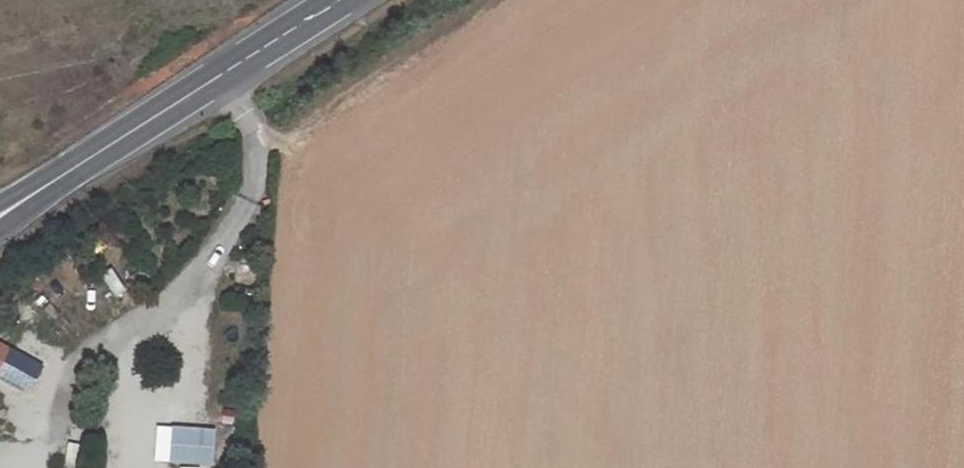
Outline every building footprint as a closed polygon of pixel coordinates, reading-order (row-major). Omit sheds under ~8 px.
[(171,462),(173,430),(159,429),(156,461),(171,462)] [(208,465),(210,433),(173,430),(171,462),(208,465)]
